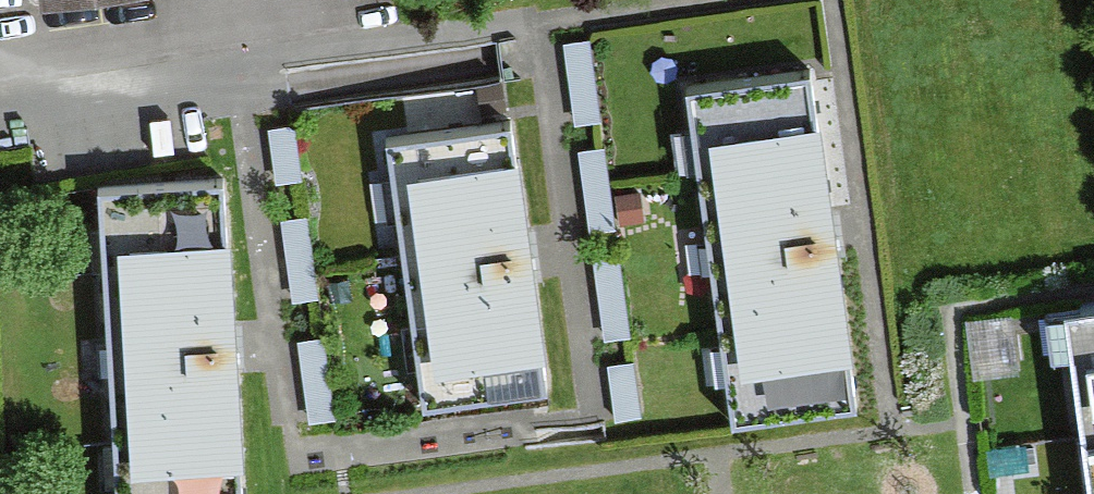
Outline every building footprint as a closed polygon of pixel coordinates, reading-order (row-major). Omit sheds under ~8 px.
[(563,45),(574,128),(601,124),(589,41),(563,45)] [(807,70),(682,87),(727,422),(852,406),(807,70)] [(506,116),(378,135),(416,401),(545,383),(506,116)] [(267,131),(276,187),(303,184),(294,127),(267,131)] [(577,151),(589,234),(616,231),(604,148),(577,151)] [(96,186),(114,493),(242,493),(223,178),(96,186)] [(280,222),(292,304),(320,300),(308,218),(280,222)] [(593,263),(604,342),(631,338),(620,259),(593,263)] [(1089,493),(1093,493),(1093,320),(1065,324),(1089,493)] [(298,341),(310,424),(337,420),(325,337),(298,341)] [(608,367),(615,424),(642,420),(634,364),(608,367)]
